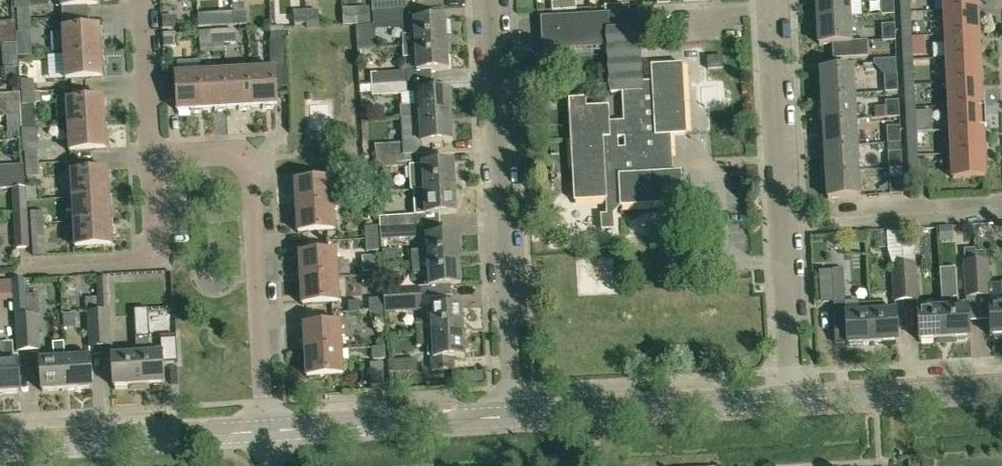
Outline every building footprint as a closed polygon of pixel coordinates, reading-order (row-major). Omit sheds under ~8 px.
[(61,8),(99,6),(98,0),(61,0),(61,8)] [(408,9),(408,0),(372,0),(373,11),(408,9)] [(564,9),(563,0),(559,0),(551,0),(552,9),(564,9)] [(564,9),(576,8),(575,0),(563,0),(564,9)] [(818,17),(850,15),(849,0),(817,0),(818,17)] [(881,15),(894,14),(894,0),(880,0),(881,15)] [(977,8),(977,0),(944,0),(945,10),(977,8)] [(617,12),(629,11),(628,3),(616,4),(617,12)] [(617,12),(616,4),(604,4),(605,12),(617,12)] [(370,24),(369,7),(343,8),(343,25),(370,24)] [(30,8),(17,9),(17,21),(31,20),(30,8)] [(946,34),(978,32),(977,8),(945,10),(946,34)] [(403,46),(446,43),(445,19),(409,21),(408,9),(373,11),(373,23),(402,21),(403,46)] [(307,24),(306,10),(294,11),(294,24),(307,24)] [(318,10),(306,10),(307,24),(319,23),(318,10)] [(629,11),(617,12),(605,12),(540,16),(542,51),(608,47),(610,93),(622,92),(624,122),(609,123),(608,106),(586,108),(585,99),(568,100),(574,202),(606,200),(606,214),(600,214),(601,230),(615,229),(614,214),(620,206),(621,207),(683,204),(681,172),(672,173),(670,136),(686,135),(682,64),(650,66),(651,81),(641,81),(638,28),(639,28),(638,10),(629,11)] [(235,25),(234,12),(222,13),(222,26),(235,25)] [(246,12),(234,12),(235,25),(247,24),(246,12)] [(210,26),(210,14),(198,15),(198,27),(210,26)] [(850,15),(818,17),(820,43),(833,42),(834,57),(869,55),(868,40),(851,41),(850,15)] [(175,29),(174,16),(162,16),(163,30),(175,29)] [(901,16),(901,36),(912,36),(911,16),(901,16)] [(16,32),(15,20),(0,21),(0,33),(16,32)] [(31,32),(31,20),(17,21),(18,33),(31,32)] [(882,41),(895,40),(896,40),(895,23),(881,24),(882,41)] [(64,54),(101,52),(101,41),(103,41),(102,30),(100,30),(100,27),(62,29),(64,54)] [(283,39),(282,27),(270,28),(271,40),(283,39)] [(200,45),(224,44),(223,30),(199,32),(200,45)] [(223,30),(224,44),(236,43),(235,30),(223,30)] [(0,33),(0,44),(17,43),(16,32),(0,33)] [(947,58),(979,56),(978,32),(946,34),(947,58)] [(175,33),(163,34),(164,47),(176,46),(175,33)] [(904,60),(913,60),(912,36),(901,36),(902,56),(903,56),(904,60)] [(404,58),(416,58),(416,70),(448,68),(446,43),(403,46),(404,58)] [(101,52),(64,54),(65,80),(103,78),(102,65),(104,65),(103,54),(102,54),(101,52)] [(707,68),(723,67),(722,55),(706,56),(707,68)] [(949,82),(980,81),(979,56),(947,58),(949,82)] [(556,72),(555,60),(539,61),(540,73),(556,72)] [(903,64),(904,84),(914,84),(913,60),(904,60),(904,64),(903,64)] [(823,94),(855,92),(853,66),(821,68),(823,94)] [(250,70),(252,107),(263,107),(263,109),(273,108),(273,106),(277,106),(275,69),(250,70)] [(252,107),(250,70),(225,72),(227,109),(239,108),(239,110),(249,109),(249,107),(252,107)] [(371,73),(372,84),(407,82),(407,71),(371,73)] [(227,109),(225,72),(201,73),(203,110),(215,109),(215,111),(225,111),(225,109),(227,109)] [(203,110),(201,73),(176,74),(178,112),(191,111),(191,113),(201,112),(201,110),(203,110)] [(898,91),(898,74),(884,75),(885,92),(898,91)] [(35,92),(34,80),(20,81),(21,93),(35,92)] [(950,106),(982,105),(980,81),(949,82),(950,106)] [(407,82),(372,84),(372,95),(408,93),(407,82)] [(914,84),(904,84),(905,104),(915,103),(914,84)] [(400,119),(451,116),(449,90),(417,92),(418,107),(400,108),(400,119)] [(20,103),(19,92),(0,93),(0,104),(20,103)] [(35,104),(35,92),(21,93),(22,105),(35,104)] [(855,92),(823,94),(824,120),(856,118),(855,92)] [(68,126),(106,124),(105,113),(107,113),(106,102),(104,102),(104,99),(67,101),(68,126)] [(899,100),(898,100),(885,101),(886,118),(900,117),(899,100)] [(20,103),(0,104),(0,116),(21,115),(20,103)] [(982,105),(950,106),(951,130),(983,129),(982,105)] [(907,132),(917,132),(916,111),(906,112),(907,132)] [(451,116),(400,119),(401,131),(419,131),(420,143),(452,141),(451,116)] [(856,118),(824,120),(826,146),(858,144),(856,118)] [(106,124),(68,126),(70,152),(107,150),(106,137),(108,137),(108,126),(106,126),(106,124)] [(887,143),(901,142),(900,126),(887,126),(887,143)] [(983,129),(951,130),(952,154),(984,153),(983,129)] [(917,132),(907,132),(908,152),(908,157),(918,156),(918,144),(917,132)] [(887,143),(889,169),(902,168),(901,142),(887,143)] [(375,144),(376,156),(412,154),(411,143),(375,144)] [(858,144),(826,146),(827,172),(859,170),(858,144)] [(38,164),(38,152),(25,152),(25,165),(38,164)] [(984,153),(952,154),(953,179),(985,177),(984,153)] [(412,154),(376,156),(377,168),(413,165),(412,154)] [(918,156),(908,157),(909,160),(908,159),(909,180),(929,179),(928,159),(918,159),(918,156)] [(24,176),(24,164),(0,165),(0,177),(24,176)] [(39,176),(38,164),(25,165),(26,177),(39,176)] [(453,164),(421,166),(412,167),(413,190),(455,188),(453,164)] [(374,167),(361,167),(362,180),(375,179),(374,167)] [(903,194),(902,168),(889,169),(890,194),(903,194)] [(71,173),(72,198),(110,196),(109,185),(111,184),(110,174),(108,174),(108,170),(71,173)] [(859,170),(827,172),(829,199),(861,197),(859,170)] [(0,177),(0,188),(25,187),(24,176),(0,177)] [(296,207),(334,205),(332,180),(295,182),(296,195),(294,195),(294,205),(296,205),(296,207)] [(415,216),(457,213),(455,188),(413,190),(413,191),(415,216)] [(74,222),(111,220),(110,208),(112,208),(112,198),(110,198),(110,196),(72,198),(74,222)] [(335,231),(334,205),(296,207),(297,219),(295,219),(296,229),(298,229),(298,233),(335,231)] [(14,212),(16,249),(29,248),(27,211),(14,212)] [(44,224),(43,211),(30,212),(31,225),(44,224)] [(380,229),(416,227),(415,216),(380,218),(380,229)] [(111,222),(111,220),(74,222),(75,248),(113,246),(112,232),(114,232),(113,222),(111,222)] [(45,236),(44,224),(31,225),(32,237),(45,236)] [(365,227),(365,239),(378,238),(378,226),(365,227)] [(416,227),(380,229),(381,239),(381,240),(416,238),(416,227)] [(412,263),(459,260),(458,235),(426,237),(426,250),(412,251),(412,263)] [(379,251),(378,238),(365,239),(366,251),(379,251)] [(902,242),(904,264),(906,300),(917,299),(915,264),(914,241),(902,242)] [(966,260),(976,260),(976,252),(975,248),(965,248),(966,260)] [(976,260),(986,259),(985,251),(976,252),(976,260)] [(301,279),(338,277),(336,252),(299,254),(300,267),(298,267),(299,278),(301,277),(301,279)] [(988,259),(986,259),(976,260),(978,297),(989,296),(990,296),(988,259)] [(451,297),(450,286),(460,285),(459,260),(412,263),(413,274),(424,273),(425,286),(416,286),(417,286),(383,288),(384,301),(451,297)] [(966,297),(978,297),(976,260),(966,260),(963,260),(965,297),(966,297)] [(894,301),(906,300),(904,264),(892,265),(894,301)] [(858,303),(859,312),(846,312),(846,303),(845,303),(843,268),(832,269),(834,304),(837,343),(848,342),(848,345),(872,343),(870,303),(858,303)] [(954,306),(953,297),(957,297),(955,268),(940,269),(941,286),(942,307),(944,339),(955,338),(957,342),(966,341),(968,338),(969,338),(968,305),(954,306)] [(340,303),(338,277),(301,279),(301,291),(300,291),(300,302),(302,301),(302,305),(340,303)] [(86,313),(98,312),(111,311),(109,278),(97,278),(99,310),(86,312),(86,313)] [(15,317),(26,316),(38,316),(38,314),(27,315),(24,279),(13,280),(15,317)] [(12,295),(12,281),(0,281),(0,295),(12,295)] [(416,335),(463,332),(462,307),(451,308),(451,297),(384,301),(384,312),(421,310),(421,309),(425,309),(426,321),(416,322),(416,335)] [(382,298),(369,299),(370,311),(383,310),(382,298)] [(990,300),(992,336),(994,336),(996,338),(1001,338),(1001,299),(990,300)] [(870,303),(872,343),(897,342),(896,310),(882,310),(881,302),(870,303)] [(942,307),(917,308),(919,340),(944,339),(942,307)] [(148,308),(135,309),(136,337),(147,336),(149,336),(148,308)] [(383,310),(370,311),(371,324),(384,323),(383,310)] [(112,346),(111,311),(98,312),(100,347),(112,346)] [(88,347),(100,347),(98,312),(86,313),(88,347)] [(17,351),(28,351),(26,316),(15,317),(17,351)] [(26,316),(28,351),(40,350),(38,316),(26,316)] [(305,351),(342,349),(341,324),(303,326),(304,339),(302,339),(303,349),(305,349),(305,351)] [(417,346),(432,345),(433,358),(431,358),(432,370),(454,369),(454,357),(465,356),(463,332),(416,335),(417,346)] [(136,354),(138,386),(163,385),(161,352),(148,353),(147,336),(136,337),(137,354),(136,354)] [(53,343),(54,359),(40,360),(41,392),(66,390),(65,358),(64,342),(53,343)] [(20,393),(17,355),(13,356),(12,343),(0,344),(0,395),(20,393)] [(385,347),(372,348),(373,360),(386,359),(385,347)] [(344,375),(342,349),(305,351),(306,363),(304,363),(304,373),(306,373),(307,377),(344,375)] [(113,387),(138,386),(136,354),(111,355),(113,387)] [(65,358),(66,390),(92,389),(90,357),(65,358)] [(389,373),(409,372),(408,360),(388,361),(389,373)] [(383,363),(370,363),(370,385),(383,384),(383,363)]
